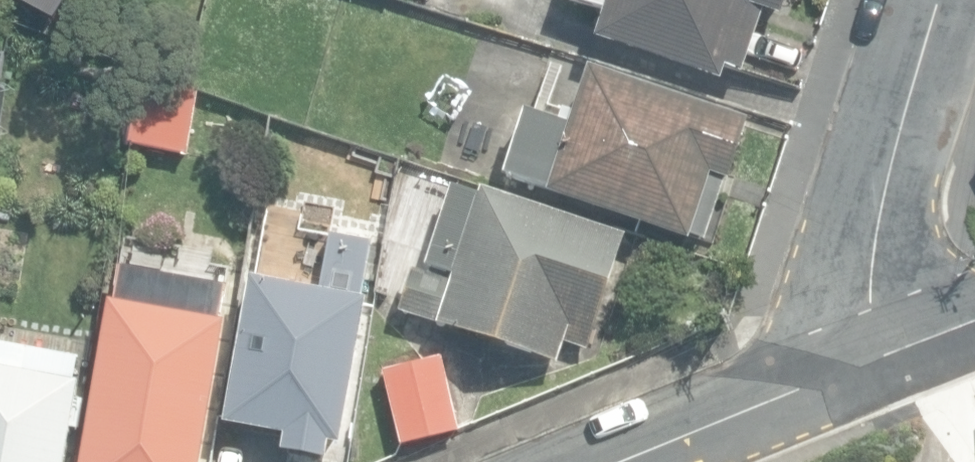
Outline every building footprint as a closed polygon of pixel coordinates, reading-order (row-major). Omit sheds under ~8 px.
[(54,20),(66,0),(18,0),(54,20)] [(720,80),(726,64),(741,69),(762,9),(782,16),(787,0),(576,0),(606,10),(596,37),(720,80)] [(690,236),(705,241),(726,179),(729,180),(749,122),(748,121),(590,68),(576,112),(563,108),(558,122),(524,111),(502,176),(548,191),(689,239),(690,236)] [(130,144),(188,154),(199,91),(141,81),(130,144)] [(398,311),(556,364),(564,341),(565,339),(589,348),(626,236),(482,188),(480,194),(452,184),(425,266),(432,269),(430,275),(412,269),(398,311)] [(281,449),(325,458),(328,442),(338,443),(367,298),(360,297),(363,281),(374,283),(380,255),(369,253),(371,242),(331,234),(319,291),(254,278),(225,423),(284,435),(281,449)] [(226,320),(219,319),(224,291),(153,278),(151,289),(118,283),(115,300),(110,299),(80,461),(201,461),(226,320)] [(80,381),(26,371),(30,346),(0,341),(0,461),(66,461),(80,381)] [(383,370),(400,444),(461,430),(445,356),(383,370)]
